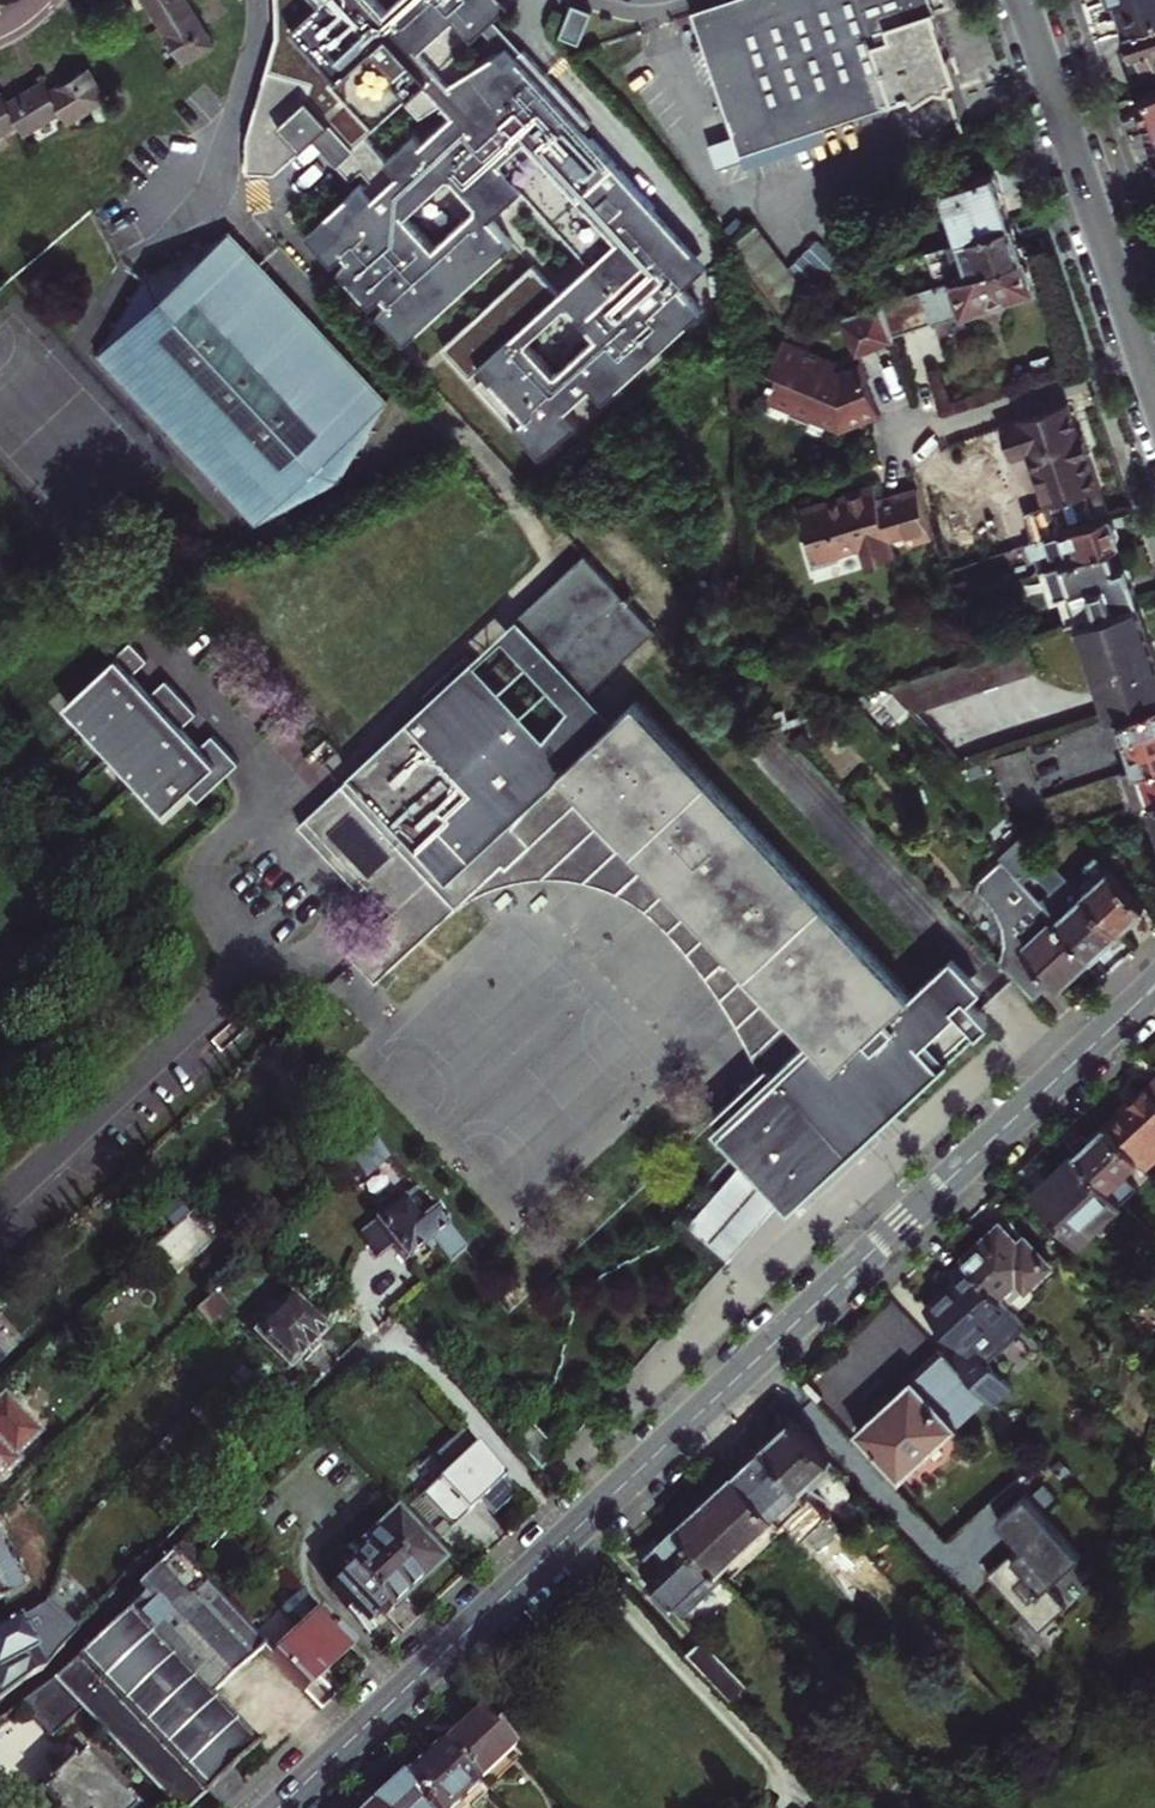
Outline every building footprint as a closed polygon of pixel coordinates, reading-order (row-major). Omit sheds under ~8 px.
[(197,64),(226,46),(213,24),(198,0),(157,0),(197,64)] [(551,448),(588,414),(576,401),(592,386),(604,400),(702,309),(682,287),(707,264),(591,137),(576,151),(569,143),(591,123),(523,50),(505,66),(494,54),(472,68),(466,61),(458,52),(512,3),(509,0),(277,0),(278,20),(275,41),(269,65),(245,125),(246,136),(258,169),(287,167),(342,115),(364,140),(347,156),(363,173),(374,163),(383,174),(376,181),(372,177),(317,227),(416,335),(524,237),(501,212),(533,183),(602,258),(570,287),(544,259),(454,342),(551,448)] [(692,16),(741,156),(908,100),(904,90),(949,75),(943,59),(923,0),(740,0),(692,16)] [(1124,30),(1154,19),(1154,0),(1114,0),(1124,30)] [(579,44),(592,11),(569,2),(567,9),(569,11),(559,36),(579,44)] [(1124,30),(1127,38),(1126,43),(1130,47),(1131,51),(1124,53),(1127,62),(1131,71),(1154,63),(1154,64),(1154,19),(1124,30)] [(29,124),(35,135),(76,114),(81,125),(119,105),(102,71),(82,81),(63,91),(58,82),(38,92),(18,103),(13,93),(0,99),(0,139),(29,124)] [(1150,131),(1154,130),(1154,90),(1138,95),(1144,113),(1150,131)] [(715,166),(739,157),(731,134),(707,143),(715,166)] [(1000,198),(991,170),(959,180),(946,184),(942,192),(959,236),(1008,220),(1000,198)] [(1008,220),(959,236),(947,240),(958,275),(1020,256),(1015,241),(1008,220)] [(728,246),(781,317),(805,294),(756,225),(728,246)] [(149,276),(103,350),(250,520),(331,482),(382,407),(232,236),(149,276)] [(958,275),(880,301),(890,332),(1031,285),(1026,271),(1021,255),(1020,256),(958,275)] [(890,332),(880,301),(853,310),(836,315),(849,355),(893,341),(890,332)] [(840,430),(872,419),(881,416),(878,407),(863,364),(839,372),(826,365),(828,360),(789,339),(775,365),(779,367),(769,392),(840,430)] [(1066,403),(996,424),(1000,437),(995,455),(1016,460),(1019,456),(1026,453),(1040,500),(1031,503),(1026,517),(1033,539),(1106,514),(1097,487),(1098,483),(1090,456),(1083,434),(1078,435),(1066,403)] [(921,539),(908,489),(887,496),(870,501),(866,489),(795,511),(802,539),(795,541),(805,568),(829,561),(828,557),(851,549),(857,566),(886,556),(881,541),(896,537),(899,546),(921,539)] [(1041,557),(1044,566),(1105,546),(1115,542),(1112,532),(1106,514),(1033,539),(1024,541),(1030,560),(1034,559),(1041,557)] [(1105,546),(1044,566),(1062,625),(1073,622),(1135,600),(1129,582),(1127,575),(1115,578),(1111,566),(1105,546)] [(582,554),(511,618),(582,692),(654,627),(582,554)] [(1041,557),(1034,559),(1038,569),(1044,566),(1041,557)] [(1123,563),(1118,564),(1111,566),(1115,578),(1127,575),(1123,563)] [(1135,600),(1073,622),(1105,716),(1120,712),(1154,699),(1154,657),(1154,656),(1135,600)] [(552,773),(607,721),(582,692),(511,618),(326,792),(422,895),(552,773)] [(1023,646),(895,677),(902,709),(1031,678),(1023,646)] [(63,705),(159,811),(213,763),(114,658),(63,705)] [(1120,712),(1137,766),(1154,760),(1154,699),(1120,712)] [(629,701),(607,721),(552,773),(642,865),(632,874),(724,971),(734,961),(824,1054),(896,983),(629,701)] [(197,742),(212,731),(198,712),(183,722),(197,742)] [(1040,799),(1024,749),(992,760),(1009,809),(1040,799)] [(326,792),(288,752),(208,823),(354,981),(433,907),(422,895),(326,792)] [(1137,766),(1123,771),(1134,803),(1148,798),(1154,796),(1154,760),(1137,766)] [(1080,860),(1094,875),(1105,864),(1091,850),(1080,860)] [(1052,915),(1001,861),(979,880),(978,889),(985,896),(994,907),(998,915),(1001,923),(1004,941),(1002,955),(1000,964),(1034,998),(1050,982),(1017,947),(1052,915)] [(1141,903),(1105,864),(1094,875),(1079,890),(1115,929),(1128,917),(1141,903)] [(1115,929),(1079,890),(1053,916),(1089,954),(1101,942),(1115,929)] [(1053,916),(1052,915),(1017,947),(1050,982),(1054,987),(1063,979),(1089,954),(1053,916)] [(771,1187),(792,1208),(987,1018),(925,954),(896,983),(824,1054),(747,1131),(787,1172),(771,1187)] [(1115,1109),(1147,1143),(1153,1150),(1154,1149),(1154,1072),(1132,1093),(1115,1109)] [(1091,1132),(1084,1138),(1117,1172),(1147,1143),(1115,1109),(1102,1122),(1091,1132)] [(1117,1172),(1084,1138),(1059,1161),(1039,1180),(1086,1227),(1100,1214),(1095,1207),(1125,1180),(1117,1172)] [(376,1139),(348,1165),(365,1184),(391,1160),(376,1139)] [(1130,1186),(1125,1180),(1095,1207),(1100,1214),(1130,1186)] [(462,1252),(414,1189),(358,1232),(379,1259),(393,1249),(405,1264),(424,1249),(429,1255),(433,1251),(445,1267),(462,1252)] [(992,1216),(965,1242),(1010,1289),(1036,1268),(1057,1248),(1030,1220),(1023,1226),(1002,1206),(992,1216)] [(969,1330),(955,1343),(987,1377),(998,1389),(1015,1372),(990,1346),(1029,1308),(1010,1289),(965,1242),(953,1254),(960,1262),(944,1276),(930,1289),(969,1330)] [(214,1292),(193,1312),(209,1324),(227,1306),(214,1292)] [(287,1300),(279,1307),(271,1314),(266,1309),(256,1320),(260,1325),(249,1337),(285,1371),(321,1335),(287,1300)] [(961,1404),(987,1377),(955,1343),(951,1339),(910,1377),(866,1419),(911,1465),(967,1411),(961,1404)] [(14,1462),(10,1457),(36,1432),(3,1397),(0,1399),(0,1475),(14,1462)] [(783,1422),(772,1433),(811,1474),(840,1448),(795,1400),(789,1407),(787,1414),(789,1417),(783,1422)] [(521,1427),(503,1442),(530,1474),(548,1457),(521,1427)] [(487,1515),(512,1494),(457,1431),(431,1452),(444,1467),(402,1504),(432,1536),(461,1512),(474,1500),(487,1515)] [(743,1458),(686,1513),(728,1558),(785,1503),(743,1458)] [(1090,1541),(1035,1482),(1008,1507),(1030,1531),(998,1560),(1050,1616),(1076,1591),(1059,1571),(1090,1541)] [(795,1513),(785,1503),(728,1558),(736,1566),(738,1568),(795,1513)] [(728,1558),(686,1513),(673,1526),(675,1528),(664,1538),(652,1550),(699,1600),(736,1566),(728,1558)] [(360,1553),(341,1570),(327,1584),(348,1607),(353,1602),(370,1620),(375,1616),(380,1611),(384,1614),(410,1590),(436,1565),(391,1516),(355,1549),(360,1553)] [(18,1705),(47,1740),(78,1714),(166,1807),(188,1807),(254,1745),(207,1695),(260,1644),(172,1551),(133,1591),(137,1594),(54,1679),(18,1705)] [(17,1589),(0,1558),(0,1598),(17,1589)] [(295,1628),(269,1653),(296,1682),(318,1663),(323,1669),(326,1667),(348,1646),(296,1591),(277,1609),(295,1628)] [(83,1627),(49,1592),(46,1602),(77,1633),(83,1627)] [(77,1633),(46,1602),(45,1603),(0,1628),(0,1698),(19,1683),(43,1669),(77,1633)] [(716,1628),(701,1642),(746,1688),(761,1674),(716,1628)] [(302,1689),(323,1669),(318,1663),(296,1682),(302,1689)] [(485,1774),(523,1739),(488,1701),(472,1716),(450,1737),(485,1774)] [(450,1737),(449,1736),(430,1753),(412,1770),(448,1807),(472,1807),(496,1785),(485,1774),(450,1737)] [(64,1767),(42,1787),(44,1791),(54,1801),(45,1807),(124,1807),(78,1759),(67,1769),(64,1767)] [(412,1770),(409,1767),(395,1780),(378,1796),(390,1807),(448,1807),(412,1770)] [(42,1807),(45,1807),(54,1801),(44,1791),(35,1799),(42,1807)] [(378,1796),(365,1807),(390,1807),(378,1796)]
